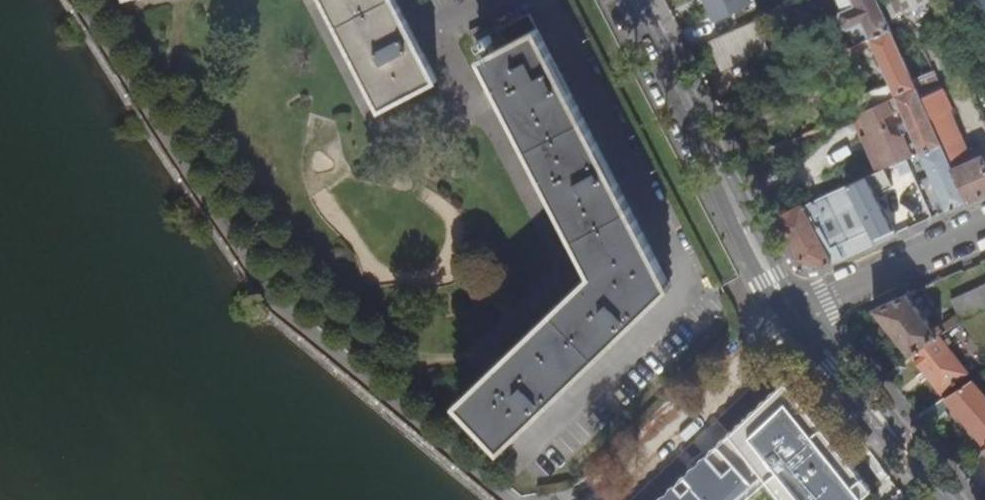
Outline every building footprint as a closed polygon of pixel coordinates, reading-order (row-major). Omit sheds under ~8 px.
[(385,108),(440,79),(399,0),(328,0),(385,108)] [(717,20),(757,1),(757,0),(708,0),(717,20)] [(845,22),(845,23),(846,24),(847,24),(848,25),(857,46),(892,31),(891,29),(878,0),(837,0),(840,7),(839,9),(845,22)] [(891,29),(938,8),(934,0),(878,0),(891,29)] [(533,13),(502,29),(509,44),(499,50),(495,42),(497,40),(493,33),(483,38),(485,44),(480,47),(596,272),(467,397),(510,442),(672,284),(533,13)] [(768,50),(755,21),(709,42),(722,70),(768,50)] [(790,75),(800,98),(836,82),(829,66),(876,46),(893,85),(881,90),(880,88),(858,98),(864,111),(917,87),(892,31),(857,46),(790,75)] [(917,87),(941,143),(962,134),(937,79),(917,87)] [(854,115),(864,138),(865,138),(871,135),(886,169),(922,153),(942,144),(941,143),(917,87),(864,111),(854,115)] [(968,203),(984,195),(984,157),(974,162),(972,157),(962,134),(941,143),(942,144),(968,203)] [(865,138),(880,172),(886,169),(871,135),(865,138)] [(922,153),(949,212),(968,203),(942,144),(922,153)] [(972,157),(974,162),(984,157),(984,154),(984,152),(972,157)] [(849,186),(871,232),(876,244),(898,234),(870,176),(849,186)] [(825,185),(801,196),(805,205),(830,195),(825,185)] [(805,205),(778,217),(800,259),(824,267),(845,258),(840,246),(871,232),(849,186),(830,195),(805,205)] [(965,320),(984,312),(984,284),(953,300),(965,320)] [(876,309),(916,360),(946,342),(951,338),(946,333),(941,336),(908,295),(876,309)] [(964,321),(951,329),(955,336),(968,328),(964,321)] [(916,360),(943,393),(970,372),(946,342),(916,360)] [(984,442),(984,395),(974,382),(948,399),(984,442)]
